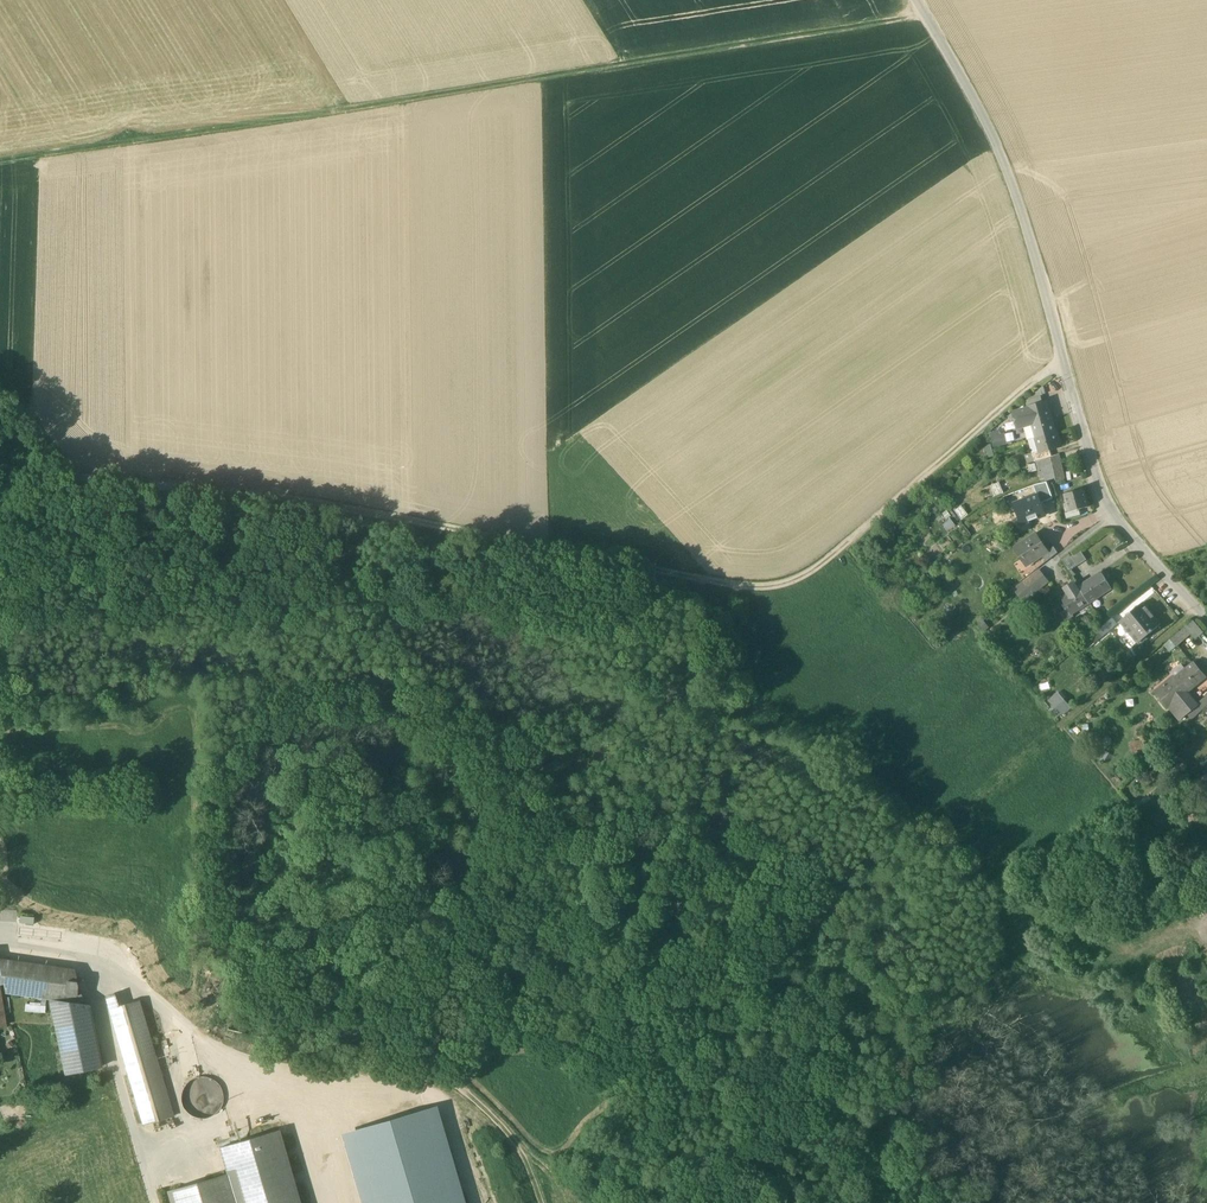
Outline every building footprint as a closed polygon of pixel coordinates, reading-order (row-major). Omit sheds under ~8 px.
[(1041,396),(1026,400),(1028,407),(1043,403),(1041,396)] [(1043,403),(1028,407),(1028,408),(1030,414),(1049,409),(1047,402),(1043,403)] [(1028,408),(1013,413),(1017,428),(1024,426),(1033,424),(1030,414),(1028,408)] [(1049,409),(1030,414),(1033,424),(1024,426),(1028,439),(1036,437),(1037,438),(1056,432),(1049,409)] [(1006,444),(1002,429),(988,432),(991,447),(1006,444)] [(1056,432),(1037,438),(1040,451),(1041,452),(1050,449),(1061,446),(1057,432),(1056,432)] [(989,444),(983,445),(986,456),(992,454),(989,444)] [(1050,449),(1041,452),(1040,451),(1033,454),(1035,462),(1038,461),(1052,456),(1050,449)] [(1024,455),(1027,463),(1034,461),(1031,453),(1024,455)] [(1052,456),(1038,461),(1040,468),(1047,466),(1054,464),(1061,462),(1059,455),(1052,456)] [(1061,462),(1054,464),(1057,481),(1063,480),(1061,462)] [(1047,466),(1040,468),(1042,475),(1049,474),(1047,466)] [(1044,483),(1037,486),(1040,495),(1037,496),(1040,503),(1045,502),(1046,503),(1051,501),(1044,483)] [(1034,485),(1015,492),(1018,503),(1037,496),(1040,495),(1037,486),(1037,485),(1034,486),(1034,485)] [(1083,489),(1065,494),(1067,503),(1064,504),(1065,507),(1068,506),(1070,512),(1088,507),(1083,489)] [(1037,496),(1018,503),(1024,519),(1048,511),(1046,503),(1045,502),(1040,503),(1037,496)] [(1036,533),(1015,546),(1027,564),(1042,554),(1047,551),(1047,550),(1036,533)] [(1054,546),(1047,550),(1047,551),(1042,554),(1047,561),(1058,552),(1054,546)] [(1070,553),(1062,559),(1070,571),(1078,565),(1070,553)] [(1039,570),(1025,581),(1034,593),(1048,582),(1039,570)] [(1102,573),(1080,587),(1090,602),(1111,588),(1102,573)] [(1080,587),(1062,598),(1071,613),(1090,602),(1080,587)] [(1142,603),(1120,622),(1139,643),(1160,624),(1142,603)] [(1114,618),(1099,630),(1104,636),(1119,623),(1114,618)] [(1192,619),(1164,643),(1170,650),(1190,633),(1194,637),(1203,631),(1192,619)] [(1193,662),(1175,677),(1187,690),(1204,676),(1193,662)] [(1175,677),(1169,682),(1171,684),(1166,688),(1176,699),(1185,691),(1187,690),(1175,677)] [(1057,691),(1047,700),(1060,715),(1071,706),(1057,691)] [(1185,691),(1176,699),(1187,713),(1197,705),(1185,691)] [(35,918),(20,916),(19,923),(34,925),(35,918)] [(0,959),(0,970),(3,984),(5,993),(51,1000),(84,1005),(85,1005),(74,969),(0,959)] [(116,996),(106,998),(110,1010),(119,1007),(116,996)] [(27,1009),(44,1013),(47,1000),(41,999),(40,1004),(28,1002),(27,1009)] [(84,1005),(51,1000),(66,1074),(101,1067),(88,1006),(84,1005)] [(119,1007),(110,1010),(143,1125),(173,1117),(139,1001),(119,1007)] [(216,1053),(207,1055),(207,1056),(212,1072),(221,1069),(216,1053)] [(207,1056),(198,1059),(202,1075),(212,1072),(207,1056)] [(222,1106),(223,1097),(221,1089),(217,1083),(210,1078),(202,1077),(193,1078),(187,1083),(182,1090),(181,1098),(182,1106),(187,1113),(194,1118),(202,1119),(210,1117),(217,1113),(222,1106)] [(30,1098),(22,1102),(26,1111),(34,1106),(30,1098)] [(348,1136),(367,1202),(464,1202),(437,1110),(348,1136)] [(220,1148),(228,1174),(236,1202),(300,1202),(279,1131),(220,1148)] [(168,1192),(171,1202),(236,1202),(228,1174),(168,1192)]
